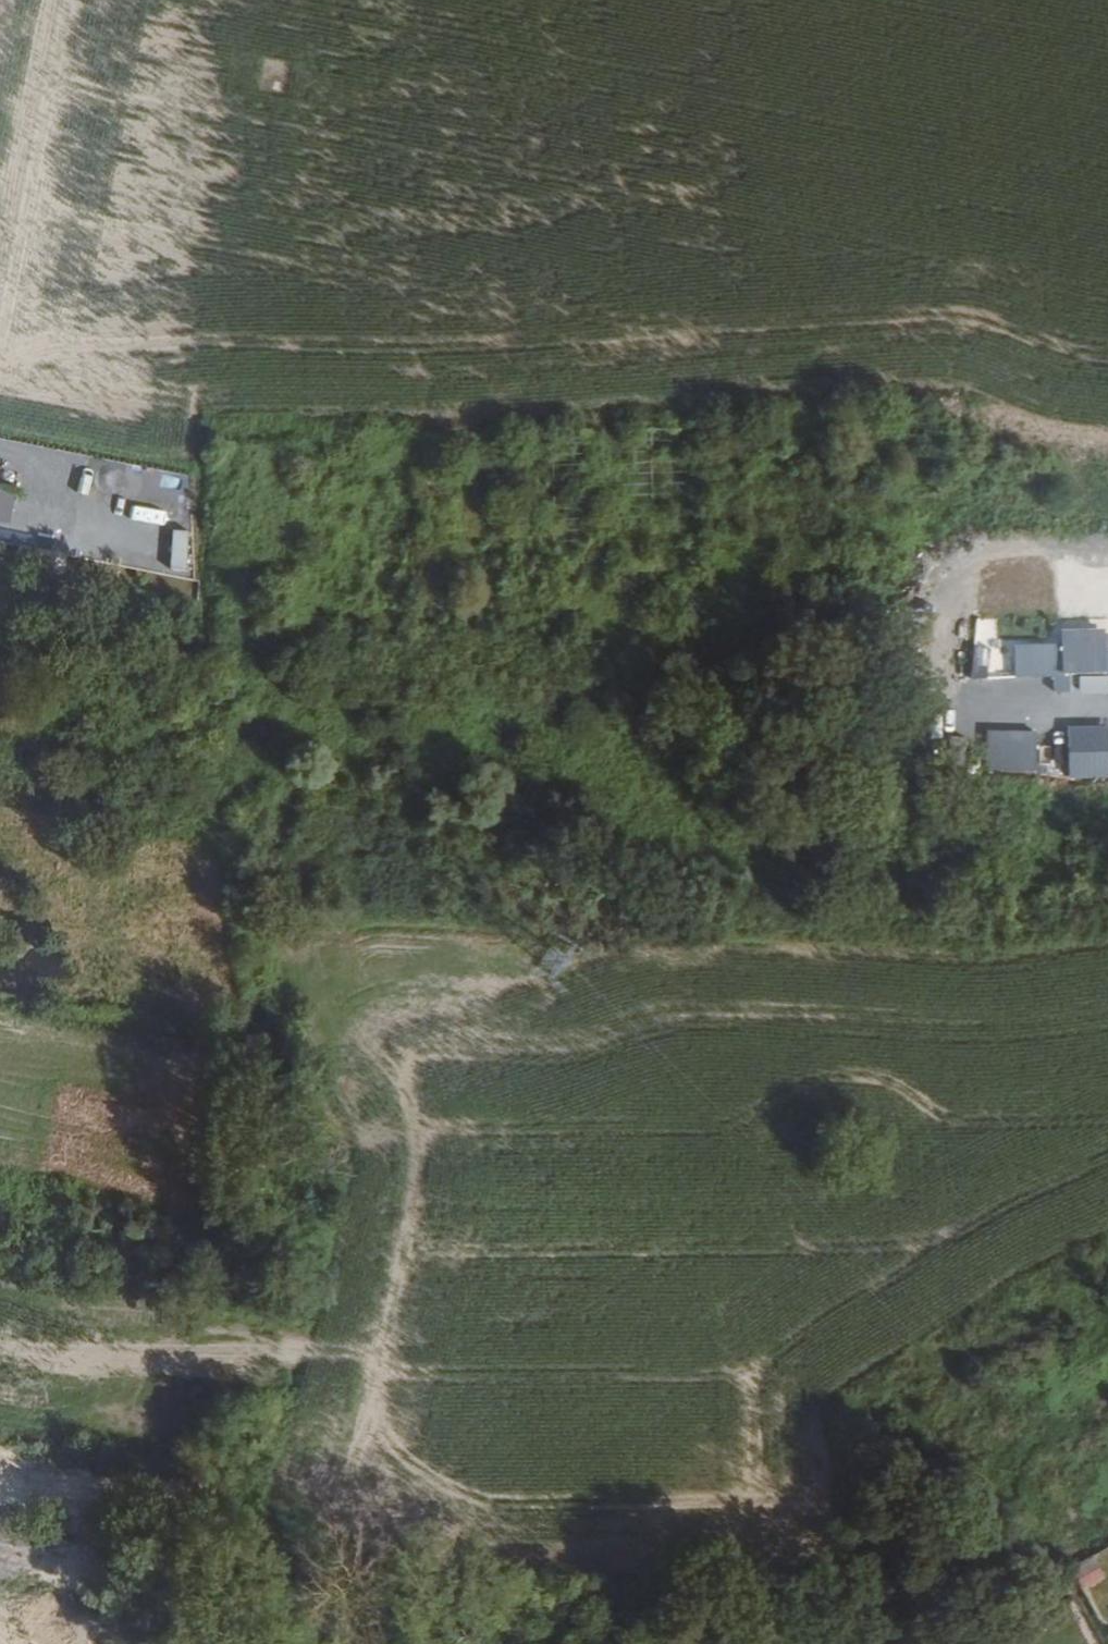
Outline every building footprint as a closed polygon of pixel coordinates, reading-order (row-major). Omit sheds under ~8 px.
[(1017,678),(1107,673),(1107,624),(1107,620),(1061,623),(1062,643),(1015,645),(1017,678)] [(1081,676),(1081,696),(1107,696),(1107,675),(1081,676)] [(1011,684),(1011,696),(1044,696),(1044,683),(1011,684)] [(1085,715),(1087,773),(1107,772),(1107,715),(1085,715)] [(1054,765),(1071,765),(1070,730),(1053,730),(1054,765)] [(1082,1589),(1104,1581),(1096,1559),(1074,1566),(1082,1589)]
